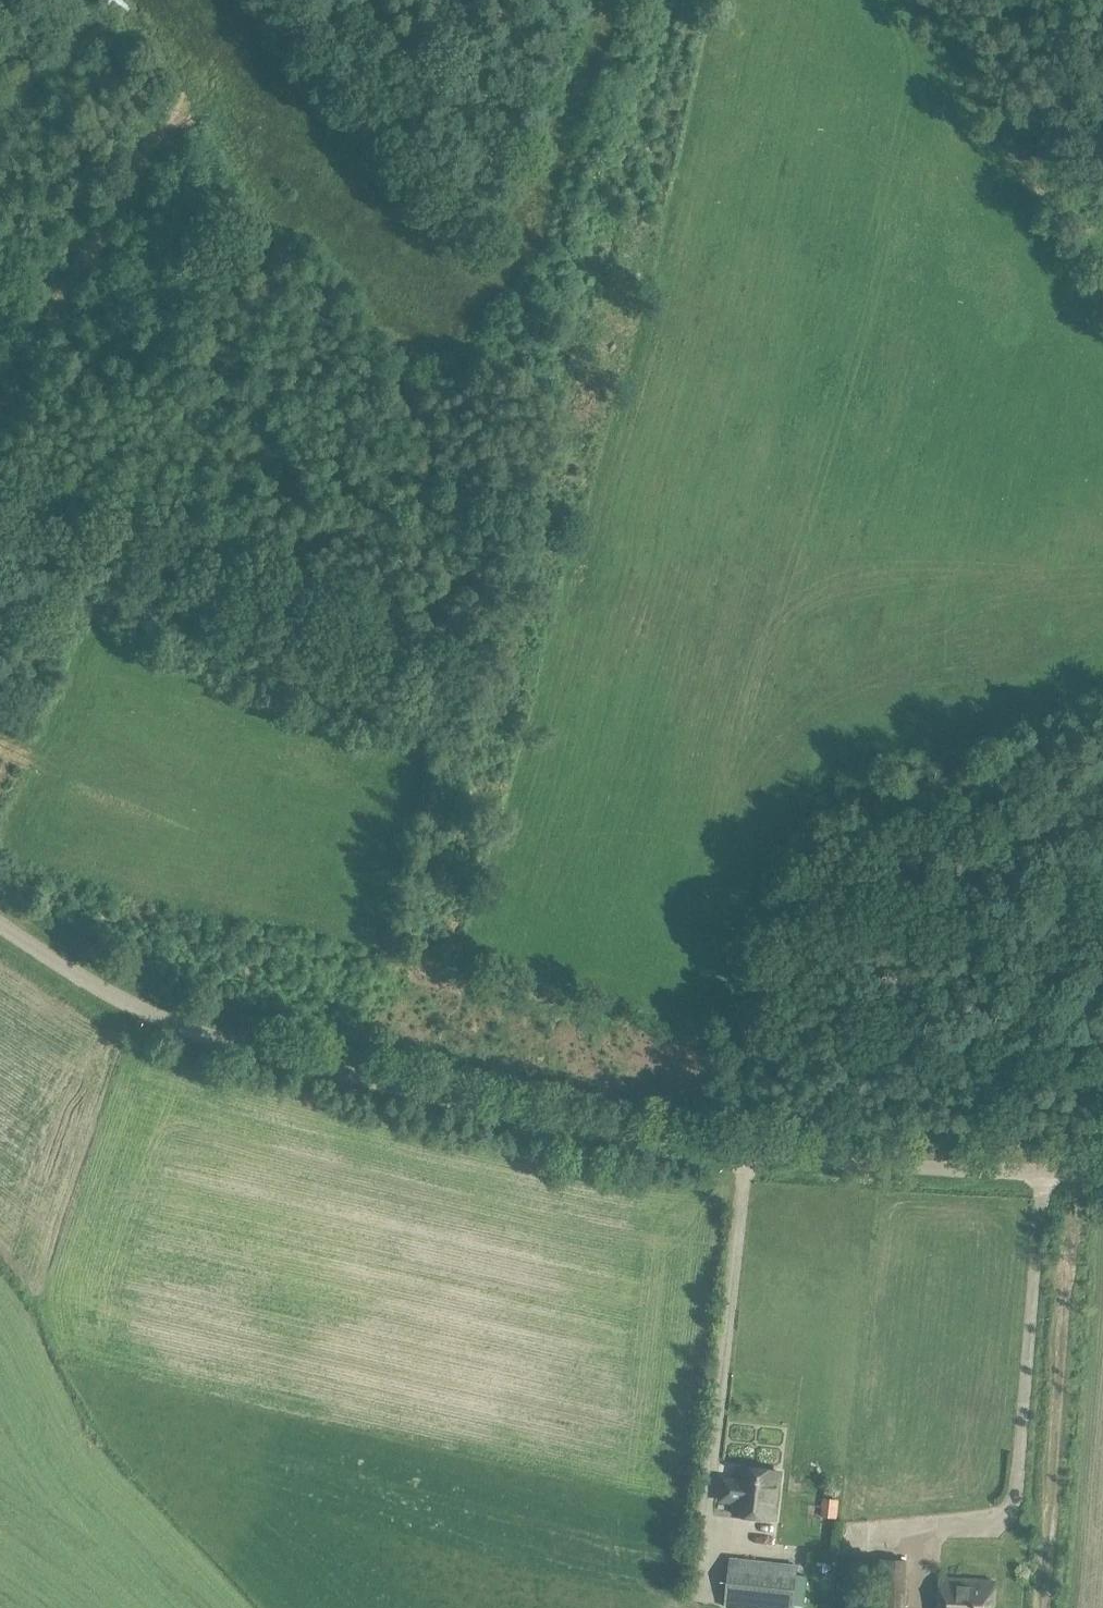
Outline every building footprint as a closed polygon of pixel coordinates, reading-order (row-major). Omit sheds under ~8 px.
[(775,1519),(781,1472),(742,1467),(740,1481),(725,1480),(723,1499),(738,1501),(737,1515),(775,1519)] [(839,1499),(824,1499),(823,1516),(839,1517),(839,1499)] [(798,1565),(732,1558),(726,1607),(739,1607),(794,1607),(798,1565)] [(873,1558),(871,1607),(897,1607),(898,1559),(873,1558)] [(941,1607),(992,1607),(994,1580),(943,1576),(941,1607)]
